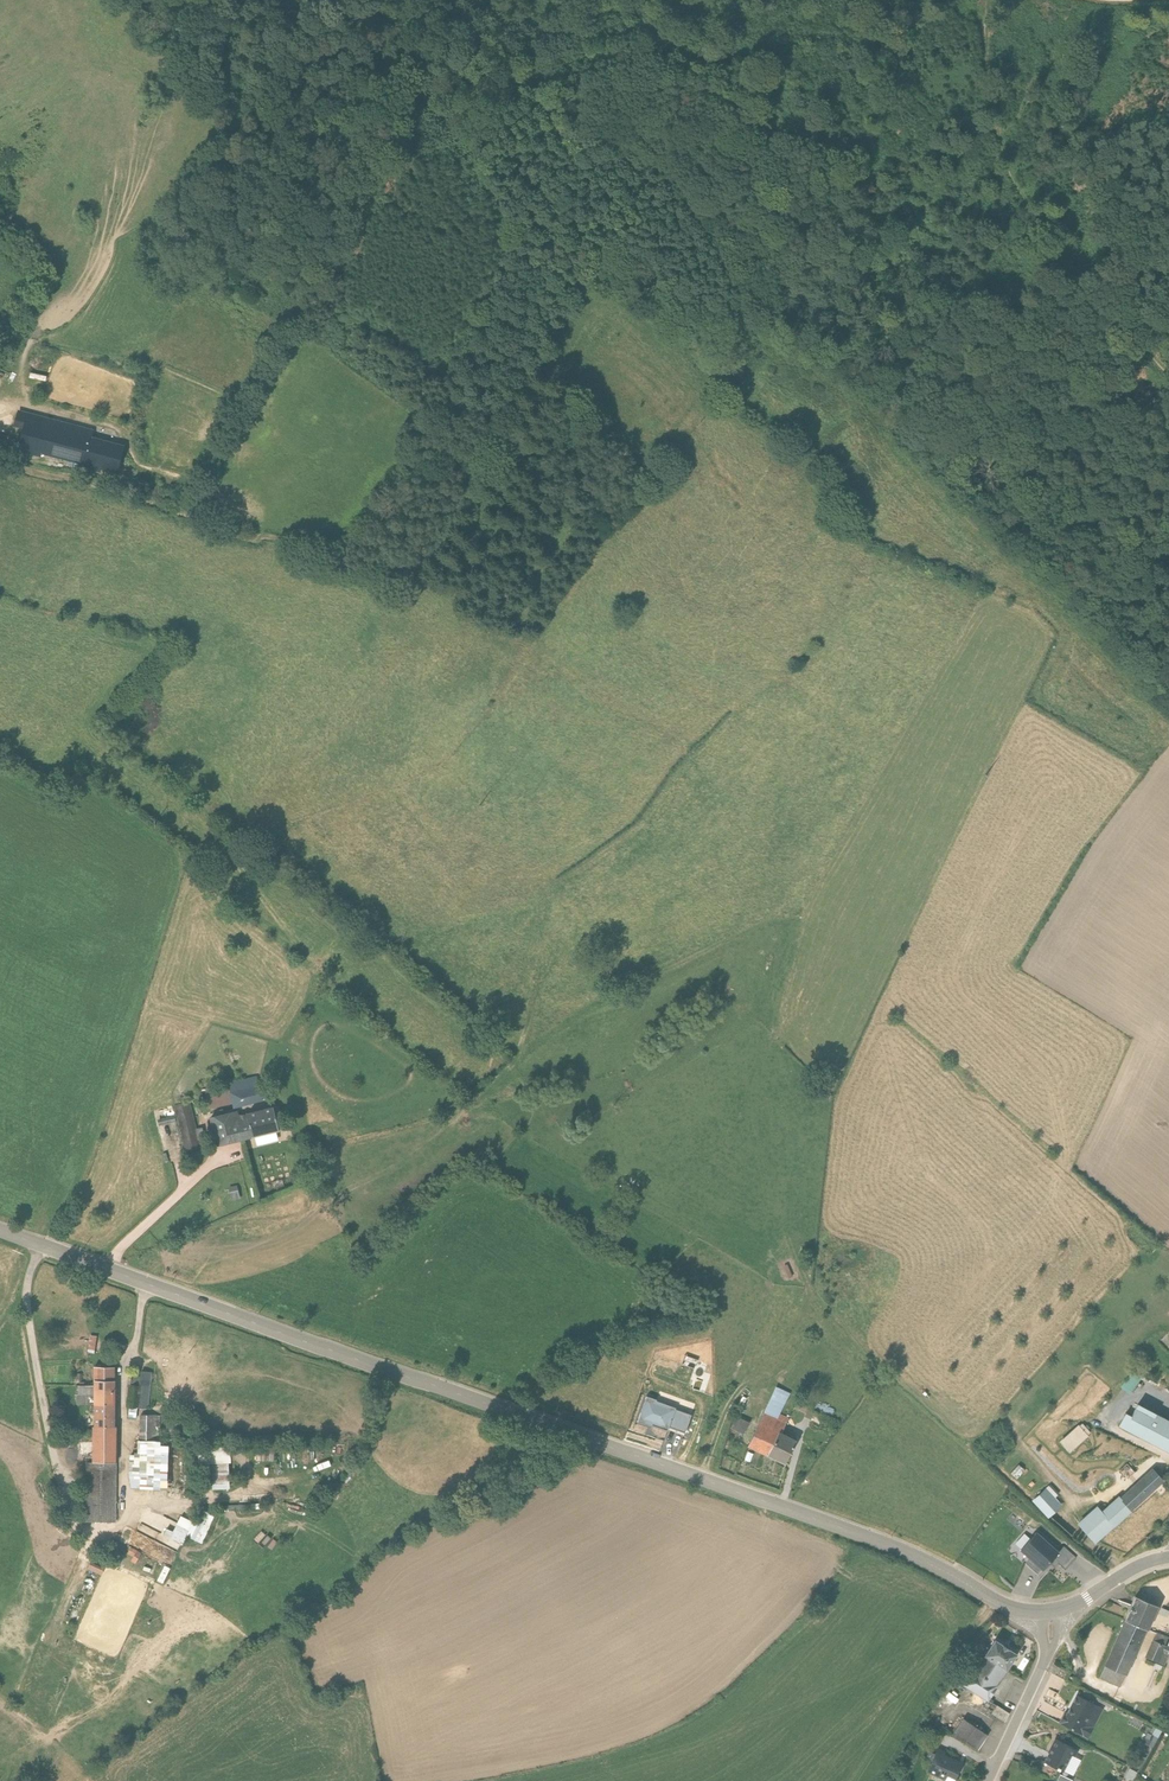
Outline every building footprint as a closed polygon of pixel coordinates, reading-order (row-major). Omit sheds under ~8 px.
[(38,426),(22,422),(14,450),(114,476),(122,448),(88,439),(90,431),(40,418),(38,426)] [(206,1107),(208,1116),(230,1111),(231,1115),(261,1107),(254,1083),(197,1098),(200,1108),(206,1107)] [(188,1108),(172,1112),(184,1161),(200,1157),(188,1108)] [(238,1122),(237,1117),(208,1125),(216,1154),(278,1138),(271,1113),(241,1121),(238,1122)] [(239,1194),(232,1196),(234,1207),(241,1205),(239,1194)] [(91,1343),(88,1359),(96,1361),(98,1344),(91,1343)] [(91,1415),(90,1471),(84,1471),(84,1535),(114,1535),(114,1378),(92,1378),(92,1397),(91,1415)] [(1134,1402),(1145,1407),(1153,1391),(1142,1385),(1134,1402)] [(149,1389),(128,1387),(125,1416),(146,1418),(149,1389)] [(91,1415),(92,1397),(75,1396),(75,1414),(91,1415)] [(682,1423),(649,1410),(638,1438),(671,1450),(682,1423)] [(835,1432),(839,1425),(828,1419),(824,1426),(835,1432)] [(1144,1420),(1137,1434),(1133,1432),(1126,1445),(1168,1468),(1168,1433),(1144,1420)] [(795,1434),(773,1422),(752,1464),(789,1483),(802,1458),(787,1451),(795,1434)] [(138,1426),(138,1452),(154,1452),(154,1426),(138,1426)] [(739,1443),(752,1449),(757,1438),(744,1432),(739,1443)] [(1088,1445),(1068,1463),(1078,1475),(1098,1457),(1088,1445)] [(128,1499),(166,1500),(166,1457),(154,1458),(154,1452),(138,1452),(135,1452),(135,1465),(129,1466),(128,1499)] [(226,1472),(199,1474),(200,1500),(227,1498),(226,1472)] [(1105,1561),(1168,1505),(1168,1497),(1162,1489),(1112,1533),(1106,1526),(1088,1542),(1105,1561)] [(1055,1508),(1041,1521),(1057,1537),(1070,1524),(1055,1508)] [(165,1539),(161,1547),(181,1556),(185,1547),(200,1554),(213,1526),(196,1518),(189,1532),(178,1527),(171,1542),(165,1539)] [(1046,1552),(1029,1571),(1039,1580),(1034,1585),(1046,1596),(1068,1572),(1046,1552)] [(88,1579),(102,1585),(105,1578),(91,1572),(88,1579)] [(1146,1618),(1134,1643),(1157,1653),(1168,1629),(1146,1618)] [(1157,1653),(1134,1643),(1115,1688),(1117,1689),(1136,1697),(1138,1698),(1157,1653)] [(1156,1680),(1168,1686),(1168,1655),(1167,1655),(1156,1680)] [(972,1709),(998,1725),(1007,1709),(1006,1707),(1027,1677),(1004,1662),(972,1709)] [(1136,1697),(1117,1689),(1112,1701),(1131,1709),(1136,1697)] [(1078,1695),(1071,1692),(1067,1698),(1074,1702),(1078,1695)] [(1086,1718),(1071,1747),(1098,1763),(1114,1733),(1086,1718)] [(1005,1730),(1000,1738),(1013,1746),(1018,1738),(1005,1730)] [(971,1743),(959,1759),(985,1776),(997,1759),(971,1743)] [(1156,1766),(1166,1771),(1168,1765),(1168,1751),(1165,1749),(1156,1766)] [(1056,1780),(1081,1780),(1082,1780),(1084,1780),(1085,1780),(1088,1775),(1064,1763),(1057,1776),(1058,1777),(1056,1780)]
